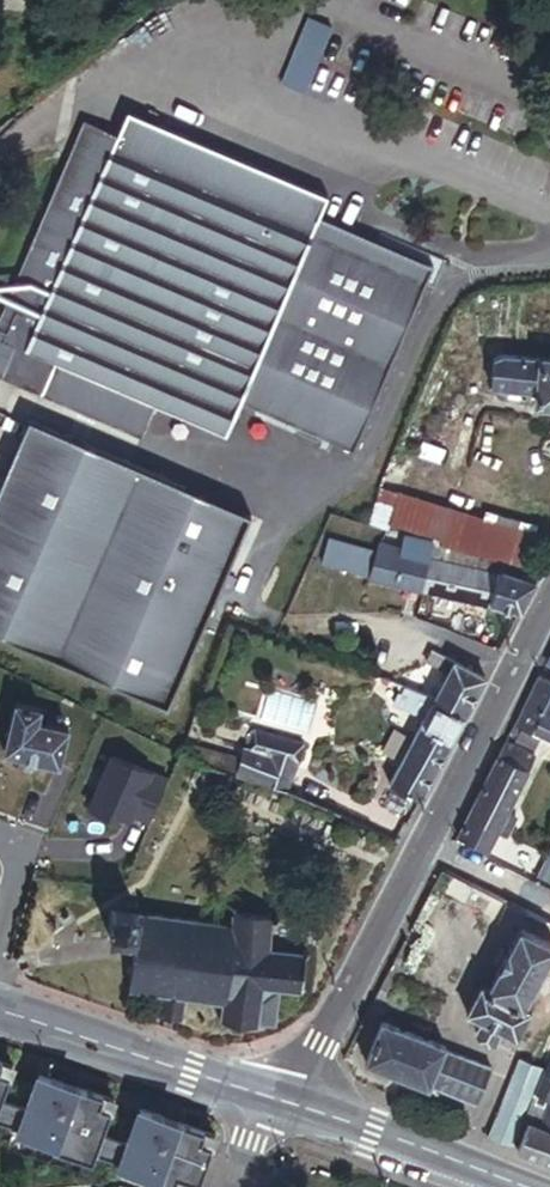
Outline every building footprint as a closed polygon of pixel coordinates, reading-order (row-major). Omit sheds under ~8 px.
[(310,250),(319,230),(327,211),(129,124),(120,145),(86,130),(4,318),(16,323),(38,333),(112,163),(310,250)] [(238,415),(310,250),(112,163),(38,333),(25,361),(151,416),(223,448),(230,433),(238,415)] [(346,242),(319,230),(310,250),(337,262),(346,242)] [(337,262),(310,250),(238,415),(255,422),(352,465),(433,280),(405,268),(346,242),(337,262)] [(25,361),(38,333),(16,323),(3,351),(16,357),(25,361)] [(137,448),(151,416),(25,361),(16,357),(4,384),(3,389),(137,448)] [(495,361),(492,389),(538,393),(536,407),(549,408),(549,359),(540,358),(540,361),(503,358),(495,361)] [(24,431),(0,487),(0,650),(165,721),(248,528),(24,431)] [(437,555),(523,579),(524,576),(535,535),(485,521),(483,527),(396,501),(396,502),(381,498),(371,535),(386,539),(387,534),(438,549),(437,555)] [(326,551),(319,576),(365,589),(366,586),(372,564),(326,551)] [(421,604),(427,573),(399,567),(400,562),(375,556),(372,564),(366,586),(365,589),(419,604),(421,604)] [(472,583),(427,573),(421,604),(487,619),(488,615),(497,588),(472,583)] [(499,582),(497,588),(488,615),(518,624),(535,592),(499,582)] [(453,672),(431,660),(425,673),(447,683),(453,672)] [(460,731),(483,688),(453,672),(447,683),(432,710),(430,715),(460,731)] [(541,677),(518,725),(524,728),(540,736),(548,739),(549,735),(549,682),(541,677)] [(430,715),(432,710),(403,699),(401,705),(397,703),(392,714),(423,728),(430,715)] [(4,762),(60,774),(68,737),(45,732),(47,724),(39,722),(40,717),(15,711),(4,762)] [(460,731),(430,715),(423,728),(417,738),(448,755),(460,731)] [(524,728),(518,725),(515,724),(511,731),(520,735),(524,728)] [(540,736),(524,728),(520,735),(518,739),(535,748),(540,736)] [(253,752),(305,765),(310,745),(258,731),(253,752)] [(191,737),(180,764),(206,776),(217,749),(191,737)] [(448,755),(417,738),(387,795),(417,811),(448,755)] [(537,757),(506,742),(499,756),(529,771),(530,771),(537,757)] [(234,787),(244,760),(217,749),(206,776),(207,776),(234,787)] [(234,787),(288,808),(305,765),(253,752),(249,751),(245,761),(244,760),(234,787)] [(499,756),(458,838),(488,853),(498,833),(507,814),(529,771),(499,756)] [(167,790),(112,765),(89,818),(109,827),(111,823),(129,831),(132,825),(148,833),(167,790)] [(518,820),(507,814),(498,833),(509,838),(518,820)] [(468,904),(477,886),(454,875),(445,893),(468,904)] [(534,914),(477,886),(468,904),(520,931),(522,927),(527,929),(534,914)] [(260,988),(278,990),(296,993),(295,995),(299,995),(300,993),(303,993),(303,989),(300,989),(304,958),(306,959),(307,955),(304,955),(305,952),(300,952),(300,955),(266,950),(272,913),(267,913),(266,917),(236,912),(236,908),(232,907),(229,924),(139,911),(140,909),(136,909),(135,913),(112,910),(108,939),(133,943),(129,969),(127,969),(126,973),(128,973),(126,992),(130,992),(130,990),(206,1000),(206,1004),(210,1004),(211,1001),(222,1002),(220,1017),(217,1017),(216,1020),(219,1021),(219,1024),(223,1025),(223,1022),(251,1026),(251,1029),(255,1029),(255,1026),(258,1027),(258,1022),(255,1022),(260,988)] [(534,914),(527,929),(549,939),(549,921),(534,914)] [(549,962),(549,939),(527,929),(522,927),(520,931),(491,989),(485,986),(471,1013),(487,1022),(481,1033),(500,1043),(506,1031),(521,1039),(536,1009),(529,1005),(549,962)] [(273,1029),(278,990),(260,988),(255,1022),(258,1022),(258,1027),(273,1029)] [(387,1010),(374,1005),(370,1013),(383,1019),(387,1010)] [(431,1039),(423,1036),(385,1020),(368,1061),(430,1088),(432,1084),(447,1048),(448,1046),(431,1039)] [(426,1029),(423,1036),(431,1039),(434,1032),(426,1029)] [(478,1103),(493,1067),(447,1048),(432,1084),(478,1103)] [(530,1106),(547,1067),(524,1058),(489,1135),(513,1145),(527,1112),(530,1106)] [(15,1128),(14,1132),(51,1145),(49,1151),(90,1166),(94,1155),(121,1165),(120,1169),(157,1182),(155,1186),(199,1186),(216,1138),(140,1112),(128,1145),(103,1136),(115,1103),(39,1077),(27,1110),(2,1101),(13,1068),(0,1063),(0,1123),(15,1128)] [(535,1108),(532,1114),(546,1119),(549,1107),(549,1100),(539,1097),(535,1108)] [(546,1119),(532,1114),(530,1122),(543,1126),(546,1119)] [(519,1152),(549,1164),(549,1129),(543,1126),(530,1122),(519,1152)]
